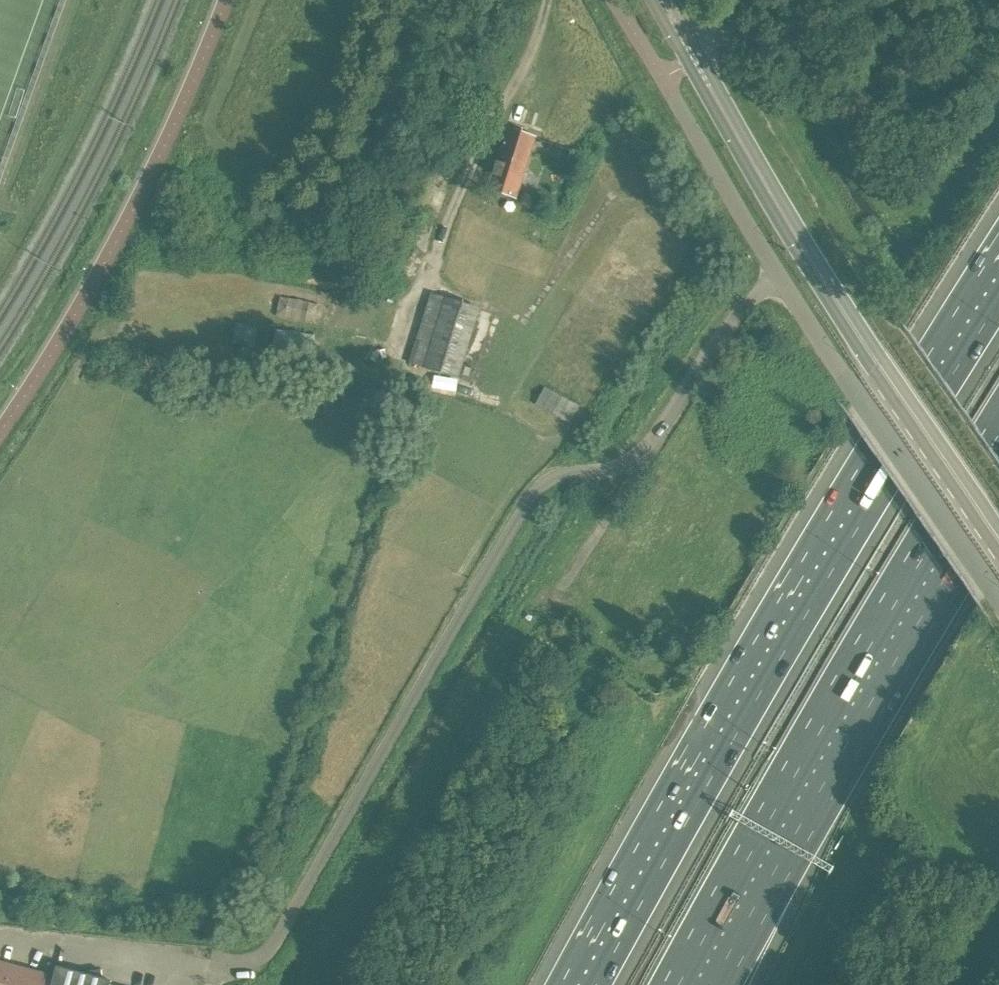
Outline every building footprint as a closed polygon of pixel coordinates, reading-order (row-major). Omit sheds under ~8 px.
[(486,187),(515,196),(533,135),(505,126),(486,187)] [(579,152),(569,150),(566,159),(576,162),(579,152)] [(457,377),(462,364),(479,309),(433,294),(411,363),(457,377)] [(579,406),(544,388),(535,405),(570,424),(579,406)] [(111,980),(102,978),(101,969),(79,972),(62,967),(56,966),(54,975),(0,961),(0,984),(109,984),(111,980)]
